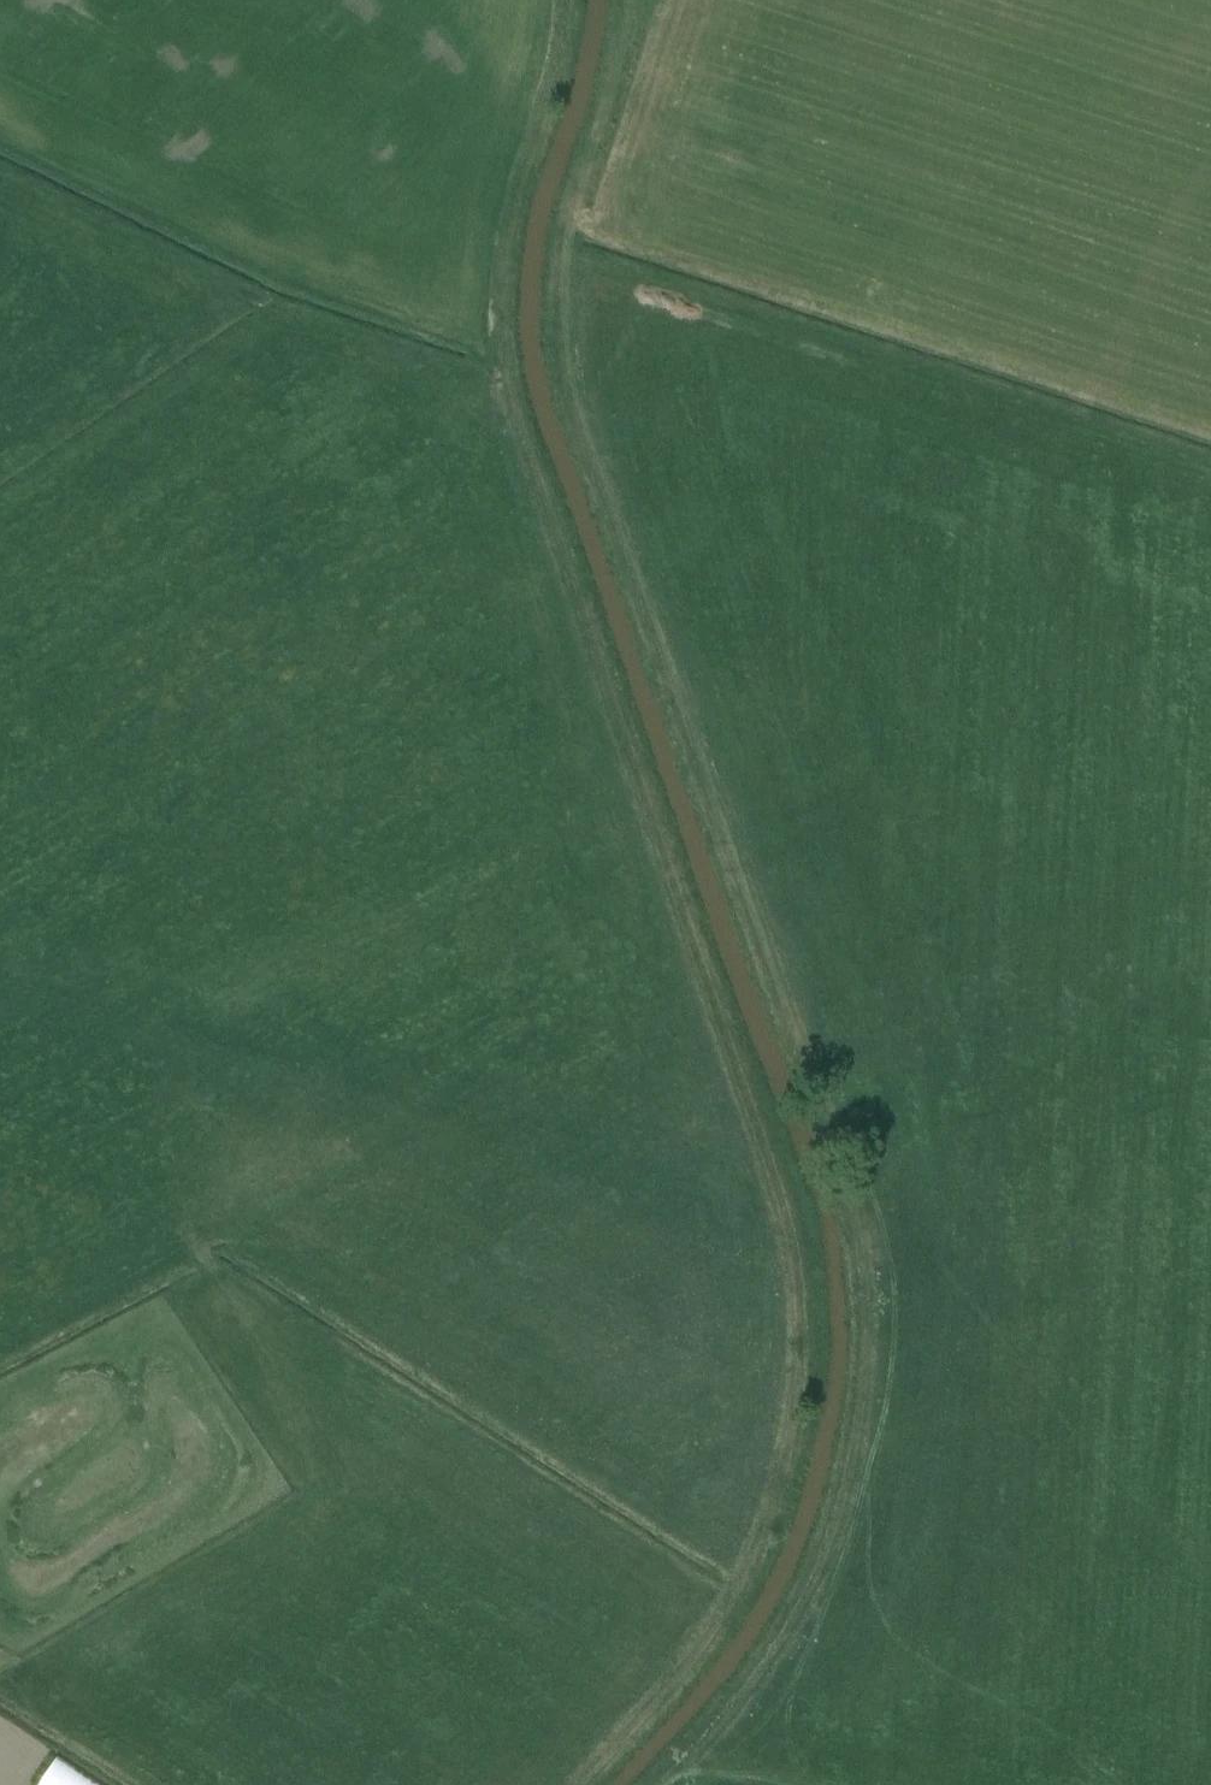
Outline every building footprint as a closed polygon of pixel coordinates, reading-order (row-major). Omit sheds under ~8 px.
[(44,1784),(120,1784),(49,1742),(28,1776),(44,1784)]
